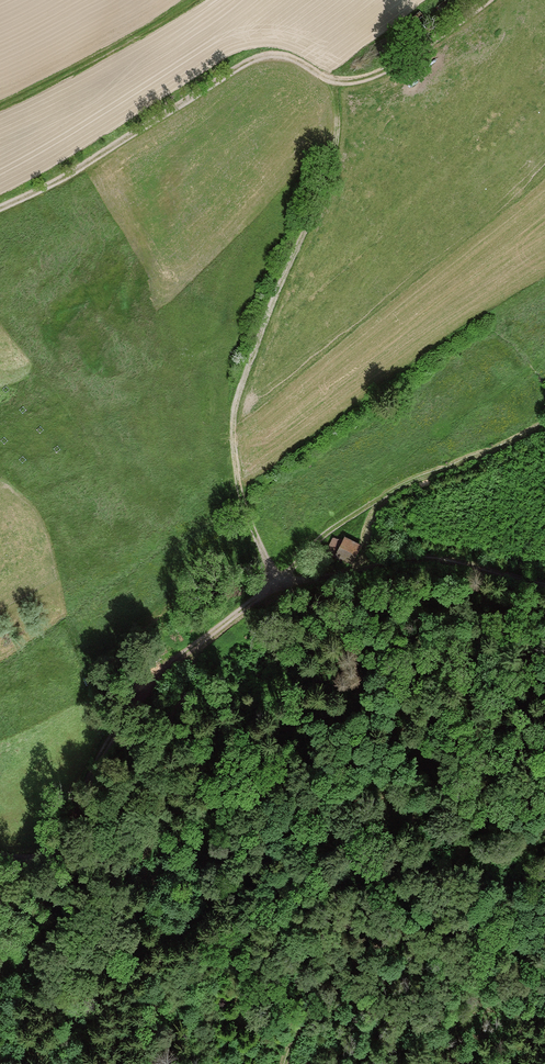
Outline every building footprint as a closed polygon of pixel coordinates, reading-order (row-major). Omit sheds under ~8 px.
[(363,544),(342,534),(332,555),(353,565),(363,544)]
